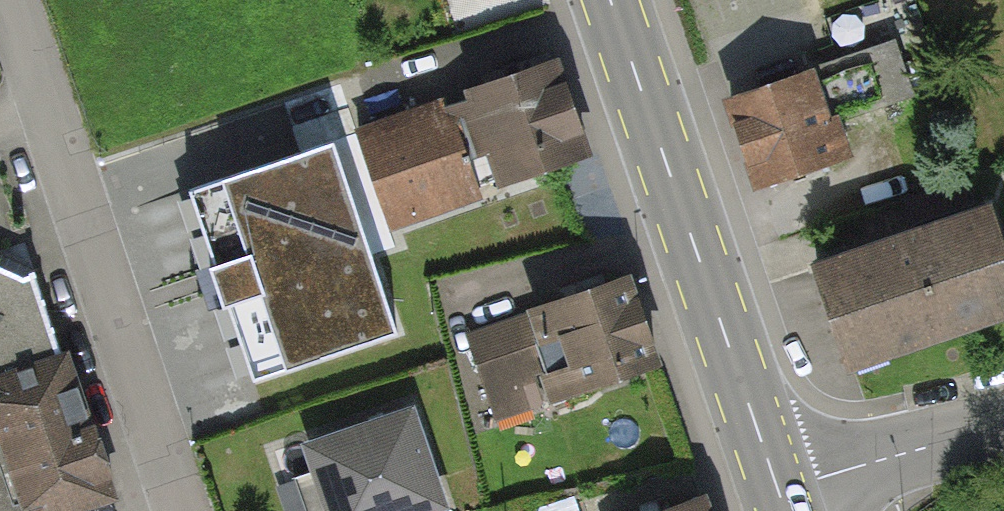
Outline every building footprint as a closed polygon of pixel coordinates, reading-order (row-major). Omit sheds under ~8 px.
[(891,44),(726,99),(754,184),(854,151),(842,118),(908,96),(891,44)] [(591,162),(555,58),(356,126),(392,230),(591,162)] [(331,150),(189,196),(252,386),(393,340),(331,150)] [(808,265),(841,364),(1003,310),(1003,249),(989,205),(808,265)] [(108,501),(34,276),(0,258),(0,510),(78,510),(108,501)] [(662,362),(631,270),(465,325),(495,418),(662,362)] [(414,404),(303,441),(327,510),(450,510),(414,404)] [(702,493),(648,510),(708,510),(702,493)]
